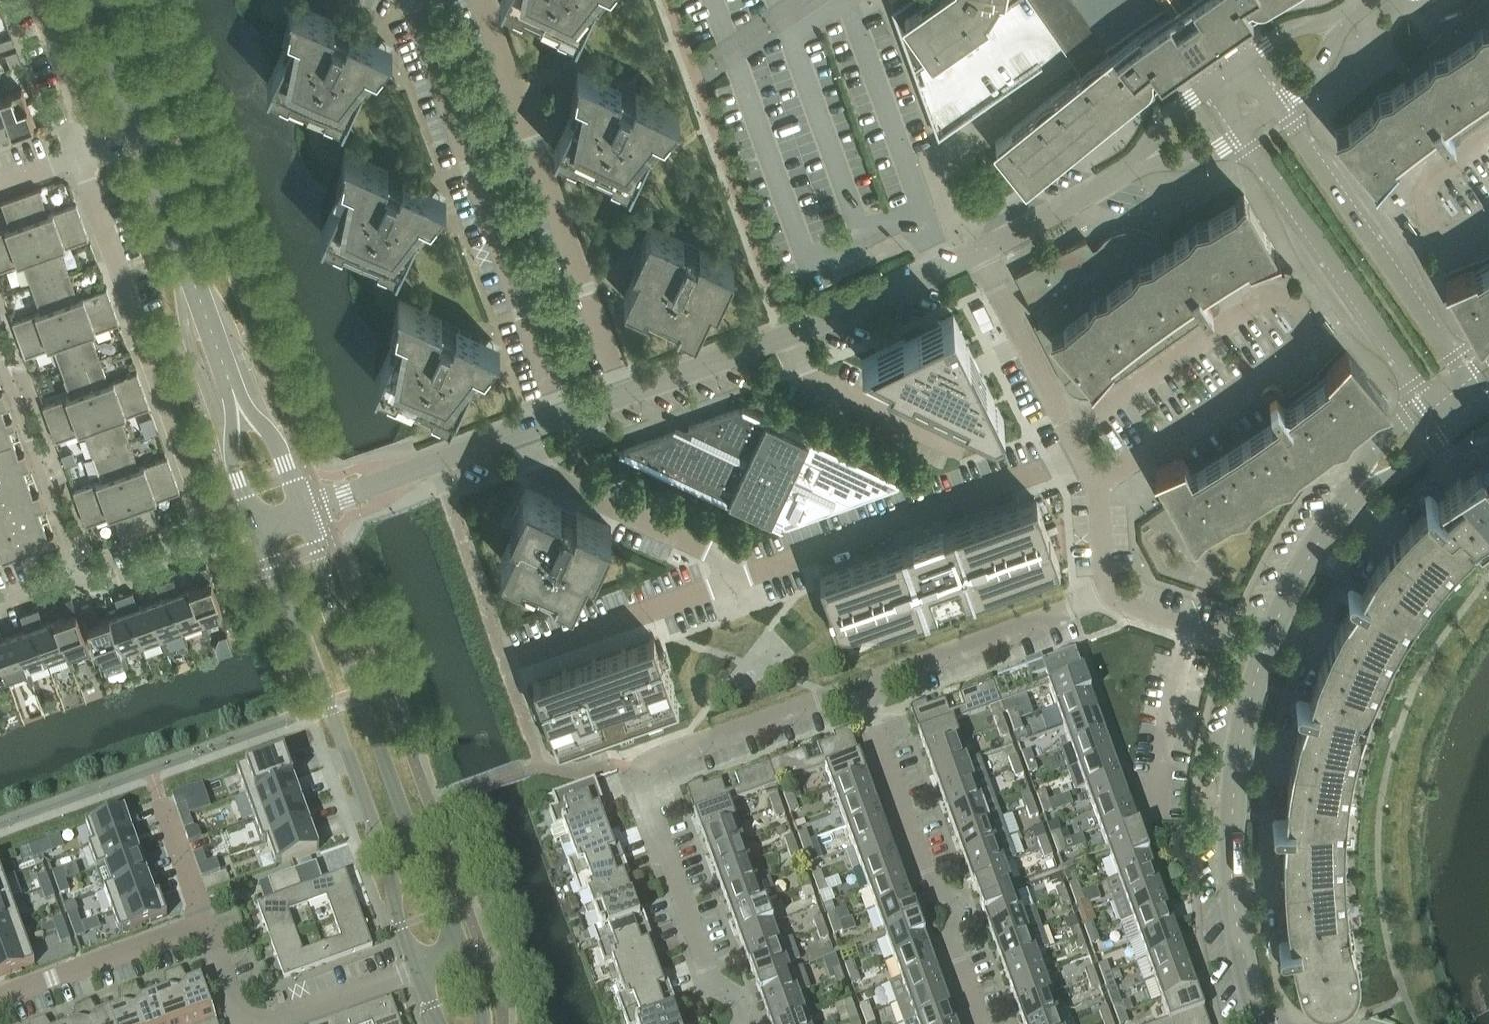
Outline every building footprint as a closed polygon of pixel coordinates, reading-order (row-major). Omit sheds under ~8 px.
[(366,82),(393,48),(292,0),(283,43),(287,45),(268,84),(344,120),(363,80),(366,82)] [(501,1),(577,36),(594,0),(501,0),(501,1)] [(905,11),(935,53),(1011,0),(920,0),(905,11)] [(1109,49),(996,141),(1028,181),(1161,74),(1206,42),(1252,10),(1263,3),(1269,0),(1074,0),(1109,49)] [(1488,80),(1488,0),(1475,0),(1470,5),(1464,10),(1463,9),(1463,8),(1441,15),(1442,17),(1443,16),(1449,26),(1428,46),(1408,66),(1415,76),(1406,82),(1405,80),(1391,90),(1380,94),(1379,95),(1373,105),(1360,115),(1348,125),(1337,129),(1335,130),(1378,179),(1398,158),(1395,156),(1435,126),(1440,127),(1444,132),(1439,135),(1442,141),(1444,143),(1446,144),(1449,145),(1452,145),(1455,145),(1460,141),(1460,140),(1461,138),(1462,137),(1462,136),(1462,134),(1462,133),(1462,131),(1461,129),(1460,128),(1455,123),(1450,126),(1447,122),(1447,116),(1443,111),(1486,82),(1488,80)] [(15,43),(12,36),(0,40),(0,49),(15,43)] [(21,61),(17,49),(6,53),(11,65),(21,61)] [(653,147),(680,113),(579,66),(570,108),(574,110),(555,150),(631,185),(650,146),(653,147)] [(35,122),(23,88),(1,95),(14,130),(35,122)] [(1,95),(0,96),(0,135),(14,130),(1,95)] [(420,231),(447,197),(389,170),(346,149),(335,191),(340,194),(322,234),(398,269),(416,230),(420,231)] [(36,237),(83,221),(77,203),(49,213),(40,188),(21,194),(36,237)] [(1209,296),(1206,291),(1206,285),(1248,259),(1249,261),(1277,250),(1245,193),(1243,194),(1235,204),(1222,211),(1209,220),(1197,222),(1195,222),(1188,232),(1174,242),(1176,243),(1166,249),(1165,248),(1162,243),(1158,238),(1154,235),(1149,231),(1144,229),(1138,227),(1132,227),(1127,227),(1121,228),(1115,230),(1110,232),(1105,236),(1101,240),(1098,244),(1086,251),(1081,240),(1016,274),(1041,323),(1036,326),(1066,384),(1068,387),(1072,390),(1075,392),(1079,393),(1084,394),(1088,394),(1092,393),(1096,392),(1204,316),(1205,314),(1206,314),(1209,315),(1211,314),(1218,310),(1220,308),(1220,305),(1220,302),(1220,300),(1218,297),(1213,292),(1209,296)] [(21,194),(2,201),(11,227),(0,231),(0,250),(36,237),(21,194)] [(70,273),(61,248),(90,238),(83,221),(36,237),(51,279),(70,273)] [(718,301),(735,265),(701,249),(698,254),(695,252),(696,249),(687,244),(686,248),(682,246),(684,241),(650,225),(641,244),(647,247),(642,257),(649,260),(646,265),(641,263),(625,297),(696,330),(711,298),(718,301)] [(36,237),(0,250),(0,270),(24,261),(33,286),(51,279),(36,237)] [(1476,271),(1475,268),(1447,279),(1479,336),(1481,335),(1488,326),(1488,262),(1476,271)] [(67,322),(114,305),(108,287),(79,297),(70,273),(51,279),(67,322)] [(67,322),(51,279),(33,286),(42,311),(13,321),(20,339),(67,322)] [(806,296),(803,288),(802,285),(788,290),(792,301),(806,296)] [(474,380),(501,346),(400,299),(391,341),(394,343),(375,383),(451,418),(470,379),(474,380)] [(101,357),(92,332),(120,322),(114,305),(67,322),(82,364),(101,357)] [(987,383),(975,358),(969,345),(966,340),(954,314),(941,321),(939,319),(933,331),(926,328),(925,329),(904,339),(876,352),(862,359),(994,424),(1005,419),(997,404),(995,399),(987,383)] [(82,364),(67,322),(20,339),(26,356),(54,346),(63,370),(82,364)] [(1319,449),(1333,439),(1344,435),(1345,435),(1352,424),(1376,405),(1387,401),(1389,399),(1347,350),(1327,372),(1329,373),(1289,403),(1284,403),(1281,398),(1285,395),(1283,389),(1281,387),(1278,385),(1276,384),(1273,384),(1270,384),(1264,388),(1263,391),(1262,394),(1262,396),(1263,399),(1264,402),(1269,406),(1274,403),(1277,408),(1277,413),(1281,418),(1264,430),(1247,442),(1230,453),(1212,464),(1194,475),(1183,456),(1157,467),(1173,497),(1176,501),(1197,539),(1315,461),(1309,453),(1318,447),(1319,449)] [(144,389),(138,372),(110,382),(101,357),(82,364),(97,406),(144,389)] [(97,406),(82,364),(63,370),(72,395),(44,405),(50,423),(97,406)] [(122,416),(150,406),(144,389),(97,406),(112,448),(131,441),(122,416)] [(14,419),(13,419),(7,421),(2,409),(9,407),(6,399),(0,402),(0,424),(14,419)] [(112,448),(97,406),(50,423),(56,440),(84,430),(93,455),(112,448)] [(906,482),(803,433),(744,406),(743,406),(744,407),(743,409),(740,407),(689,426),(693,428),(689,438),(675,431),(624,449),(625,449),(624,451),(621,450),(620,451),(782,527),(783,526),(782,526),(783,524),(786,525),(837,507),(832,505),(837,495),(851,502),(901,484),(902,481),(905,483),(906,482)] [(10,429),(16,427),(14,419),(0,424),(0,448),(15,442),(10,429)] [(127,490),(174,473),(168,456),(140,466),(131,441),(112,448),(127,490)] [(26,453),(19,455),(15,442),(0,448),(0,470),(28,460),(26,453)] [(127,490),(112,448),(93,455),(102,480),(74,490),(80,507),(127,490)] [(24,470),(31,468),(28,460),(0,470),(0,493),(29,483),(24,470)] [(1441,582),(1457,565),(1473,548),(1483,559),(1488,553),(1488,471),(1483,462),(1481,463),(1482,465),(1463,481),(1461,478),(1446,491),(1440,485),(1437,482),(1433,481),(1430,490),(1428,490),(1427,491),(1426,492),(1425,494),(1426,496),(1426,497),(1433,504),(1414,524),(1413,523),(1394,544),(1377,567),(1378,567),(1368,582),(1360,577),(1356,575),(1352,575),(1352,585),(1350,585),(1349,586),(1348,588),(1348,590),(1349,591),(1350,592),(1358,597),(1344,621),(1343,620),(1330,646),(1320,670),(1319,672),(1320,672),(1314,689),(1305,686),(1301,685),(1297,685),(1299,695),(1297,696),(1297,698),(1297,700),(1297,702),(1299,703),(1308,706),(1301,732),(1299,732),(1293,760),(1289,786),(1288,788),(1290,788),(1288,805),(1278,805),(1275,805),(1270,806),(1275,815),(1273,817),(1273,819),(1273,821),(1275,822),(1277,823),(1286,824),(1286,837),(1285,851),(1284,851),(1285,879),(1287,908),(1288,908),(1290,925),(1281,926),(1278,928),(1274,930),(1280,938),(1279,939),(1279,941),(1280,942),(1281,944),(1282,945),(1284,945),(1293,943),(1296,953),(1299,971),(1300,976),(1302,981),(1304,986),(1308,990),(1311,993),(1316,996),(1321,997),(1325,998),(1331,998),(1337,997),(1342,996),(1346,993),(1350,989),(1353,986),(1355,981),(1357,976),(1358,971),(1358,966),(1356,958),(1358,958),(1352,933),(1347,899),(1345,876),(1345,853),(1346,829),(1347,818),(1349,795),(1352,772),(1358,749),(1365,725),(1368,716),(1377,692),(1385,672),(1396,650),(1408,630),(1414,621),(1427,602),(1441,582)] [(152,501),(181,490),(174,473),(127,490),(143,533),(162,526),(152,501)] [(40,494),(34,496),(29,483),(0,493),(0,516),(43,501),(40,494)] [(595,562),(612,526),(577,510),(575,515),(572,513),(573,510),(565,505),(563,509),(553,505),(554,499),(527,486),(510,523),(517,526),(502,558),(573,592),(588,559),(595,562)] [(143,533),(127,490),(80,507),(86,524),(115,514),(124,540),(143,533)] [(1037,499),(821,577),(844,641),(1060,563),(1037,499)] [(39,510),(45,508),(43,501),(0,516),(0,539),(44,523),(39,510)] [(716,517),(721,508),(706,501),(702,510),(716,517)] [(58,542),(55,534),(48,536),(44,523),(0,539),(0,554),(3,562),(58,542)] [(226,616),(207,564),(197,568),(202,583),(190,587),(204,624),(207,623),(226,616)] [(204,624),(190,587),(180,591),(174,576),(166,579),(184,631),(202,625),(204,630),(209,629),(207,623),(204,624)] [(184,631),(166,579),(156,582),(162,597),(150,602),(164,638),(166,638),(184,631)] [(164,638),(150,602),(139,606),(134,591),(125,594),(143,646),(161,639),(163,645),(168,643),(166,638),(164,638)] [(143,646),(125,594),(116,597),(121,612),(110,616),(123,653),(125,652),(143,646)] [(91,648),(72,596),(62,599),(67,614),(56,618),(69,655),(71,654),(91,648)] [(123,653),(110,616),(98,620),(93,605),(83,609),(102,661),(121,654),(123,660),(127,658),(125,652),(123,653)] [(69,655),(56,618),(44,622),(39,607),(30,611),(49,663),(67,656),(69,662),(74,660),(71,654),(69,655)] [(49,663),(30,611),(21,614),(26,629),(15,633),(29,670),(31,669),(49,663)] [(15,633),(4,637),(0,626),(0,654),(8,677),(26,671),(28,677),(33,675),(31,669),(29,670),(15,633)] [(655,636),(534,680),(559,749),(680,705),(655,636)] [(1048,686),(1083,673),(1083,672),(1082,672),(1075,651),(1074,650),(1073,649),(1072,649),(1070,648),(1068,649),(1060,652),(1062,656),(1041,664),(1040,659),(1025,665),(1027,669),(993,681),(1001,704),(1048,687),(1048,686)] [(0,654),(0,680),(8,677),(0,654)] [(1048,686),(1048,687),(1055,706),(1090,693),(1083,673),(1048,686)] [(918,732),(953,720),(953,721),(1001,704),(993,681),(958,694),(963,706),(949,712),(945,699),(923,706),(922,702),(913,705),(912,705),(911,707),(910,708),(910,709),(910,711),(918,732)] [(1098,714),(1090,693),(1055,706),(1063,726),(1098,714)] [(1019,719),(1015,709),(1007,712),(1011,722),(1019,719)] [(1005,724),(1001,714),(993,717),(997,727),(1005,724)] [(1105,734),(1098,714),(1063,726),(1070,746),(1062,748),(1063,749),(1105,734)] [(1022,729),(1019,719),(1011,722),(1014,732),(1022,729)] [(953,720),(918,732),(926,753),(960,740),(953,721),(953,720)] [(1008,734),(1005,724),(997,727),(1000,737),(1008,734)] [(824,766),(859,754),(858,753),(851,733),(850,731),(849,730),(847,730),(846,729),(844,730),(836,732),(838,737),(816,745),(821,758),(807,762),(803,750),(768,762),(777,784),(824,767),(824,766)] [(1112,754),(1105,734),(1063,749),(1070,770),(1112,754)] [(967,760),(960,740),(926,753),(933,773),(967,760)] [(1033,760),(1030,750),(1022,753),(1025,763),(1033,760)] [(284,753),(236,770),(245,795),(293,778),(284,753)] [(824,766),(824,767),(831,787),(866,774),(859,754),(824,766)] [(1120,775),(1112,754),(1070,770),(1077,790),(1085,787),(1120,775)] [(1020,765),(1016,755),(1008,758),(1011,768),(1020,765)] [(940,793),(986,777),(979,756),(967,761),(967,760),(933,773),(940,793)] [(1037,769),(1033,760),(1025,763),(1029,772),(1037,769)] [(694,813),(728,801),(729,802),(777,784),(768,762),(734,774),(739,787),(725,792),(720,779),(699,787),(698,782),(689,785),(688,786),(687,788),(686,789),(686,791),(687,793),(694,812),(693,812),(694,813)] [(1023,774),(1020,765),(1011,768),(1015,777),(1023,774)] [(873,794),(866,774),(831,787),(839,807),(873,794)] [(1127,795),(1120,775),(1085,787),(1092,808),(1127,795)] [(948,814),(993,797),(986,777),(940,793),(948,814)] [(293,778),(245,795),(253,819),(301,801),(293,778)] [(607,827),(600,810),(605,809),(594,779),(552,794),(556,806),(548,809),(555,827),(551,828),(555,842),(560,840),(561,844),(607,827)] [(795,800),(791,790),(783,793),(786,803),(795,800)] [(1048,800),(1045,791),(1036,794),(1040,803),(1048,800)] [(881,815),(873,794),(839,807),(846,827),(881,815)] [(781,805),(777,795),(769,798),(772,808),(781,805)] [(1134,815),(1127,795),(1092,808),(1099,828),(1134,815)] [(1034,805),(1031,796),(1022,799),(1026,808),(1034,805)] [(1001,818),(993,797),(948,814),(955,834),(1001,818)] [(798,810),(795,800),(786,803),(790,812),(798,810)] [(1052,810),(1048,800),(1040,803),(1043,813),(1052,810)] [(301,801),(253,819),(262,842),(262,843),(267,842),(266,841),(310,825),(301,801)] [(694,813),(701,833),(736,821),(729,802),(728,801),(694,813)] [(185,804),(176,807),(180,818),(190,815),(185,804)] [(784,814),(781,805),(772,808),(776,817),(784,814)] [(1038,815),(1034,805),(1026,808),(1029,818),(1038,815)] [(131,832),(124,811),(85,825),(92,845),(93,846),(131,832)] [(190,815),(180,818),(184,830),(194,826),(190,815)] [(888,835),(881,815),(846,827),(853,848),(888,835)] [(1142,837),(1134,815),(1099,828),(1107,849),(1142,837)] [(962,854),(1008,838),(1001,818),(955,834),(962,854)] [(743,841),(736,821),(701,833),(708,854),(743,841)] [(319,850),(310,825),(266,841),(267,842),(275,865),(319,850)] [(624,860),(617,843),(613,844),(607,827),(561,844),(562,848),(570,845),(575,858),(567,861),(573,878),(624,860)] [(809,840),(806,831),(798,834),(801,843),(809,840)] [(1063,841),(1059,831),(1051,834),(1054,844),(1063,841)] [(93,846),(92,845),(88,847),(96,869),(96,870),(105,867),(105,866),(139,853),(131,832),(93,846)] [(895,856),(888,835),(853,848),(861,868),(895,856)] [(795,846),(792,836),(784,839),(787,848),(795,846)] [(1049,846),(1045,836),(1037,839),(1041,849),(1049,846)] [(1110,856),(1144,844),(1143,840),(1142,837),(1107,849),(1108,853),(1110,856)] [(1015,858),(1008,838),(962,854),(970,875),(1004,862),(1015,858)] [(48,840),(38,844),(42,855),(52,852),(48,840)] [(813,850),(809,840),(801,843),(804,853),(813,850)] [(750,862),(743,841),(708,854),(716,875),(750,862)] [(1066,851),(1063,841),(1054,844),(1058,854),(1066,851)] [(38,844),(29,847),(33,858),(42,855),(38,844)] [(1152,865),(1145,845),(1144,844),(1110,856),(1117,878),(1152,865)] [(799,855),(795,846),(787,848),(791,858),(799,855)] [(1052,856),(1049,846),(1041,849),(1044,858),(1052,856)] [(203,851),(193,854),(197,866),(206,862),(203,851)] [(147,875),(139,853),(105,866),(105,867),(112,886),(113,887),(147,875)] [(903,876),(895,856),(861,868),(868,889),(903,876)] [(206,862),(197,866),(201,877),(220,870),(216,859),(206,862)] [(631,895),(625,878),(630,876),(624,860),(573,878),(579,895),(587,892),(592,905),(584,908),(585,911),(631,895)] [(758,882),(750,862),(716,875),(723,894),(758,882)] [(1012,884),(1004,862),(970,875),(977,895),(976,895),(977,896),(1012,884)] [(359,908),(345,871),(321,879),(315,863),(295,870),(314,924),(359,908)] [(1152,865),(1117,878),(1106,882),(1113,902),(1159,885),(1152,865)] [(61,869),(52,872),(56,883),(65,880),(61,869)] [(314,924),(295,870),(268,880),(274,896),(257,902),(270,940),(314,924)] [(824,881),(820,871),(812,874),(816,884),(824,881)] [(46,874),(37,878),(41,889),(50,885),(46,874)] [(154,895),(147,875),(113,887),(112,886),(103,889),(104,890),(111,912),(155,896),(154,895)] [(810,886),(806,876),(798,879),(802,889),(810,886)] [(910,896),(903,876),(868,889),(875,909),(910,896)] [(11,900),(3,878),(0,879),(0,904),(11,900)] [(65,880),(56,883),(60,895),(69,891),(65,880)] [(827,891),(824,881),(816,884),(819,894),(827,891)] [(1081,891),(1077,881),(1069,884),(1072,894),(1081,891)] [(765,902),(758,882),(723,894),(730,915),(765,902)] [(979,903),(1014,890),(1013,887),(1012,884),(977,896),(978,899),(979,903)] [(50,885),(41,889),(45,900),(54,897),(50,885)] [(1167,905),(1159,885),(1113,902),(1120,922),(1167,905)] [(813,896),(810,886),(802,889),(805,899),(813,896)] [(1067,896),(1063,886),(1055,889),(1059,899),(1067,896)] [(1033,908),(1027,889),(1015,894),(1014,890),(979,903),(987,925),(1033,908)] [(1084,901),(1081,891),(1072,894),(1076,904),(1084,901)] [(111,912),(119,933),(167,916),(159,894),(154,895),(155,896),(111,912)] [(648,927),(642,910),(637,912),(631,895),(585,911),(587,915),(595,912),(599,926),(592,929),(598,945),(648,927)] [(918,917),(910,896),(875,909),(883,930),(918,917)] [(1070,906),(1067,896),(1059,899),(1062,908),(1070,906)] [(0,904),(0,928),(19,921),(11,900),(0,904)] [(772,922),(765,902),(730,915),(737,935),(772,922)] [(1174,926),(1167,905),(1120,922),(1121,923),(1132,919),(1139,938),(1174,926)] [(372,946),(359,908),(314,924),(328,962),(372,946)] [(1041,928),(1033,908),(987,925),(994,945),(1041,928)] [(77,912),(67,915),(71,926),(81,923),(77,912)] [(838,922),(835,912),(827,915),(830,925),(838,922)] [(62,917),(52,920),(56,932),(66,928),(62,917)] [(825,927),(821,917),(813,920),(816,930),(825,927)] [(885,937),(920,924),(919,920),(918,917),(883,930),(884,933),(885,937)] [(0,928),(0,952),(26,943),(19,921),(0,928)] [(779,942),(772,922),(737,935),(745,956),(791,939),(791,938),(779,942)] [(842,931),(838,922),(830,925),(834,934),(842,931)] [(1095,931),(1092,922),(1083,925),(1087,934),(1095,931)] [(81,923),(71,926),(75,938),(85,934),(81,923)] [(328,962),(314,924),(270,940),(284,977),(328,962)] [(927,946),(920,925),(921,925),(920,924),(885,937),(893,958),(927,946)] [(1181,946),(1174,926),(1139,938),(1147,959),(1181,946)] [(656,963),(650,946),(654,944),(648,927),(598,945),(604,963),(612,960),(617,973),(609,976),(610,980),(656,963)] [(828,936),(825,927),(816,930),(820,939),(828,936)] [(1081,936),(1078,927),(1070,930),(1073,939),(1081,936)] [(66,928),(56,932),(60,943),(70,940),(66,928)] [(1049,950),(1041,928),(994,945),(1002,965),(1037,952),(1037,954),(1049,950)] [(1099,941),(1095,931),(1087,934),(1090,944),(1099,941)] [(1085,946),(1081,936),(1073,939),(1077,949),(1085,946)] [(799,960),(791,939),(745,956),(753,977),(787,964),(799,960)] [(34,964),(26,943),(0,952),(0,976),(34,964)] [(935,966),(927,946),(893,958),(900,978),(935,966)] [(1189,967),(1181,946),(1147,959),(1154,979),(1189,967)] [(1044,973),(1037,954),(1037,952),(1002,965),(1009,986),(1044,973)] [(755,984),(790,971),(801,967),(800,964),(799,960),(787,964),(753,977),(754,981),(755,984)] [(856,971),(853,962),(845,965),(848,974),(856,971)] [(672,996),(666,979),(662,980),(656,963),(610,980),(611,984),(619,981),(624,994),(616,997),(622,1014),(672,996)] [(1110,972),(1106,963),(1098,966),(1102,975),(1110,972)] [(897,1003),(942,987),(935,966),(900,978),(900,979),(889,983),(897,1003)] [(763,1005),(809,988),(801,967),(790,971),(755,984),(755,985),(756,985),(763,1005)] [(842,976),(839,967),(831,970),(834,979),(842,976)] [(1096,977),(1092,967),(1084,971),(1088,980),(1096,977)] [(1196,987),(1189,967),(1154,979),(1161,999),(1196,987)] [(200,977),(181,983),(183,974),(180,969),(172,972),(191,1023),(217,1023),(200,977)] [(860,981),(856,971),(848,974),(852,984),(860,981)] [(172,972),(164,975),(165,981),(172,987),(154,993),(165,1023),(191,1023),(172,972)] [(1113,982),(1110,972),(1102,975),(1105,985),(1113,982)] [(1051,993),(1044,973),(1009,986),(1016,1006),(1051,993)] [(846,986),(842,976),(834,979),(838,989),(846,986)] [(1099,987),(1096,977),(1088,980),(1091,990),(1099,987)] [(154,993),(136,1000),(138,991),(138,990),(135,985),(127,988),(140,1023),(165,1023),(154,993)] [(949,1007),(942,987),(897,1003),(904,1023),(949,1007)] [(1169,1020),(1203,1007),(1196,987),(1161,999),(1168,1019),(1169,1020)] [(127,988),(119,991),(120,997),(127,1003),(109,1009),(114,1023),(140,1023),(127,988)] [(803,1008),(798,993),(809,989),(809,988),(763,1005),(770,1023),(774,1023),(805,1013),(803,1008)] [(1051,993),(1016,1006),(1023,1023),(1030,1023),(1058,1014),(1051,993)] [(674,1014),(679,1013),(672,996),(622,1014),(626,1023),(678,1023),(674,1014)] [(390,997),(346,1013),(350,1023),(400,1023),(390,997)] [(109,1009),(91,1016),(92,1007),(93,1007),(89,1002),(82,1005),(89,1023),(114,1023),(109,1009)] [(871,1012),(868,1002),(859,1005),(863,1015),(871,1012)] [(1124,1013),(1121,1003),(1113,1006),(1116,1016),(1124,1013)] [(82,1005),(74,1007),(74,1013),(75,1013),(82,1019),(69,1023),(89,1023),(82,1005)] [(857,1017),(854,1007),(845,1010),(849,1020),(857,1017)] [(949,1007),(904,1023),(956,1023),(949,1007)] [(1203,1007),(1169,1020),(1168,1019),(1154,1023),(1209,1023),(1203,1009),(1204,1008),(1203,1007)] [(1111,1018),(1107,1008),(1099,1011),(1103,1021),(1111,1018)] [(871,1012),(863,1015),(866,1023),(868,1023),(875,1022),(871,1012)] [(346,1013),(315,1023),(350,1023),(346,1013)] [(805,1013),(774,1023),(809,1023),(805,1013)] [(1124,1013),(1116,1016),(1119,1023),(1124,1023),(1128,1022),(1124,1013)] [(1058,1014),(1030,1023),(1062,1023),(1058,1014)]
